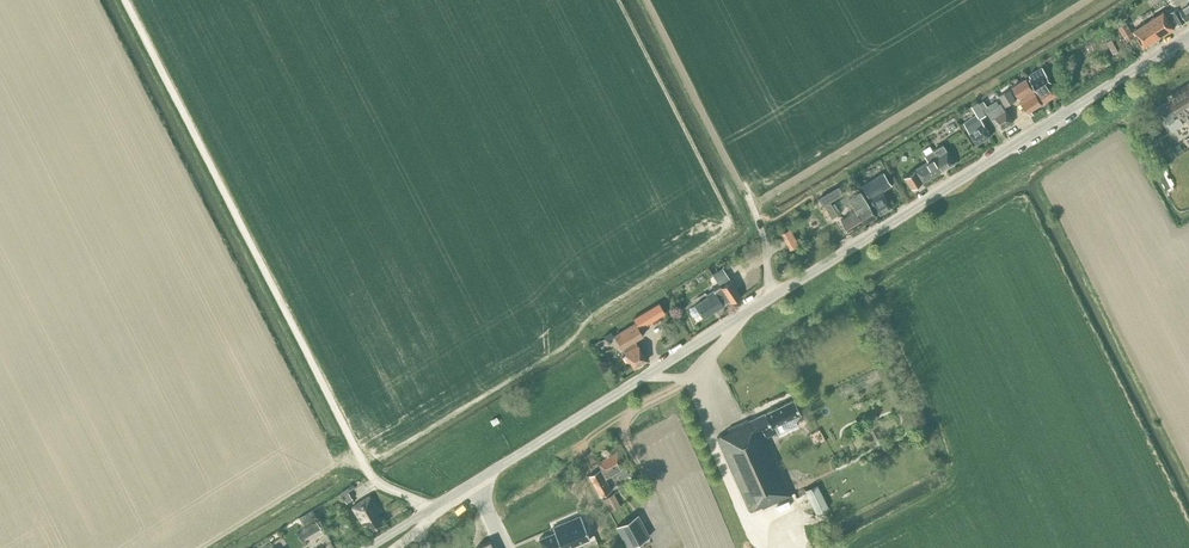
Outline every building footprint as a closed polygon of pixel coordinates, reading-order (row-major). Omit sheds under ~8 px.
[(1188,19),(1188,0),(1173,0),(1178,8),(1171,11),(1179,24),(1186,20),(1186,21),(1188,19)] [(1157,39),(1174,28),(1164,11),(1141,25),(1142,26),(1134,31),(1144,46),(1156,38),(1157,39)] [(1126,22),(1119,26),(1128,41),(1135,37),(1126,22)] [(1114,54),(1119,51),(1115,45),(1110,47),(1114,54)] [(1030,78),(1029,78),(1030,79),(1044,102),(1056,95),(1049,83),(1051,82),(1041,66),(1033,71),(1029,73),(1031,77),(1030,78)] [(1042,104),(1033,89),(1026,78),(1012,87),(1028,112),(1042,104)] [(1156,108),(1165,123),(1166,122),(1172,131),(1183,124),(1181,121),(1188,116),(1188,118),(1188,82),(1166,97),(1168,100),(1156,108)] [(1006,107),(1016,100),(1009,89),(999,96),(1006,107)] [(986,115),(988,113),(988,112),(1000,105),(997,100),(983,109),(982,109),(986,115)] [(982,109),(983,109),(979,102),(972,106),(977,115),(964,123),(977,144),(990,136),(983,125),(984,125),(980,118),(986,115),(982,109)] [(1000,105),(988,112),(988,113),(999,131),(1013,122),(1006,111),(1005,111),(1001,104),(1000,105)] [(911,189),(954,163),(942,144),(932,151),(929,147),(923,151),(926,155),(924,156),(927,162),(921,165),(922,166),(904,177),(911,189)] [(1170,161),(1166,164),(1170,171),(1175,169),(1170,161)] [(1170,192),(1175,189),(1164,169),(1159,172),(1170,192)] [(881,191),(891,186),(883,173),(862,186),(879,214),(891,207),(881,191)] [(849,234),(876,217),(865,200),(860,191),(848,198),(855,210),(840,220),(849,234)] [(824,206),(831,217),(837,213),(830,202),(824,206)] [(780,273),(789,267),(785,262),(776,267),(780,273)] [(712,273),(720,286),(720,287),(730,280),(722,267),(712,273)] [(690,308),(689,311),(692,315),(695,316),(700,313),(703,318),(723,305),(729,301),(731,303),(741,297),(730,280),(720,287),(720,286),(706,295),(707,296),(695,304),(695,305),(690,308)] [(635,323),(614,335),(614,336),(622,348),(624,351),(625,354),(623,355),(627,360),(629,359),(634,368),(647,360),(636,344),(634,341),(642,335),(638,328),(645,324),(645,325),(665,313),(660,305),(659,303),(632,319),(633,319),(635,323)] [(716,437),(749,510),(761,505),(762,507),(790,494),(765,437),(776,432),(773,426),(800,413),(794,399),(748,421),(747,419),(727,429),(728,432),(716,437)] [(605,478),(606,478),(625,467),(617,452),(598,462),(601,468),(588,476),(599,497),(611,490),(605,478)] [(817,484),(805,490),(816,513),(829,507),(817,484)] [(352,497),(346,489),(340,493),(345,501),(352,497)] [(620,505),(613,493),(603,499),(610,511),(620,505)] [(371,532),(383,524),(376,513),(379,512),(369,496),(351,507),(363,525),(366,524),(371,532)] [(314,513),(315,512),(318,517),(321,515),(318,510),(316,508),(312,510),(314,513)] [(311,510),(299,518),(303,525),(315,517),(311,510)] [(616,526),(628,547),(629,547),(650,536),(638,514),(616,526)] [(539,539),(543,547),(565,547),(590,538),(580,516),(552,527),(555,532),(539,539)] [(317,521),(297,532),(301,540),(321,528),(317,521)]
